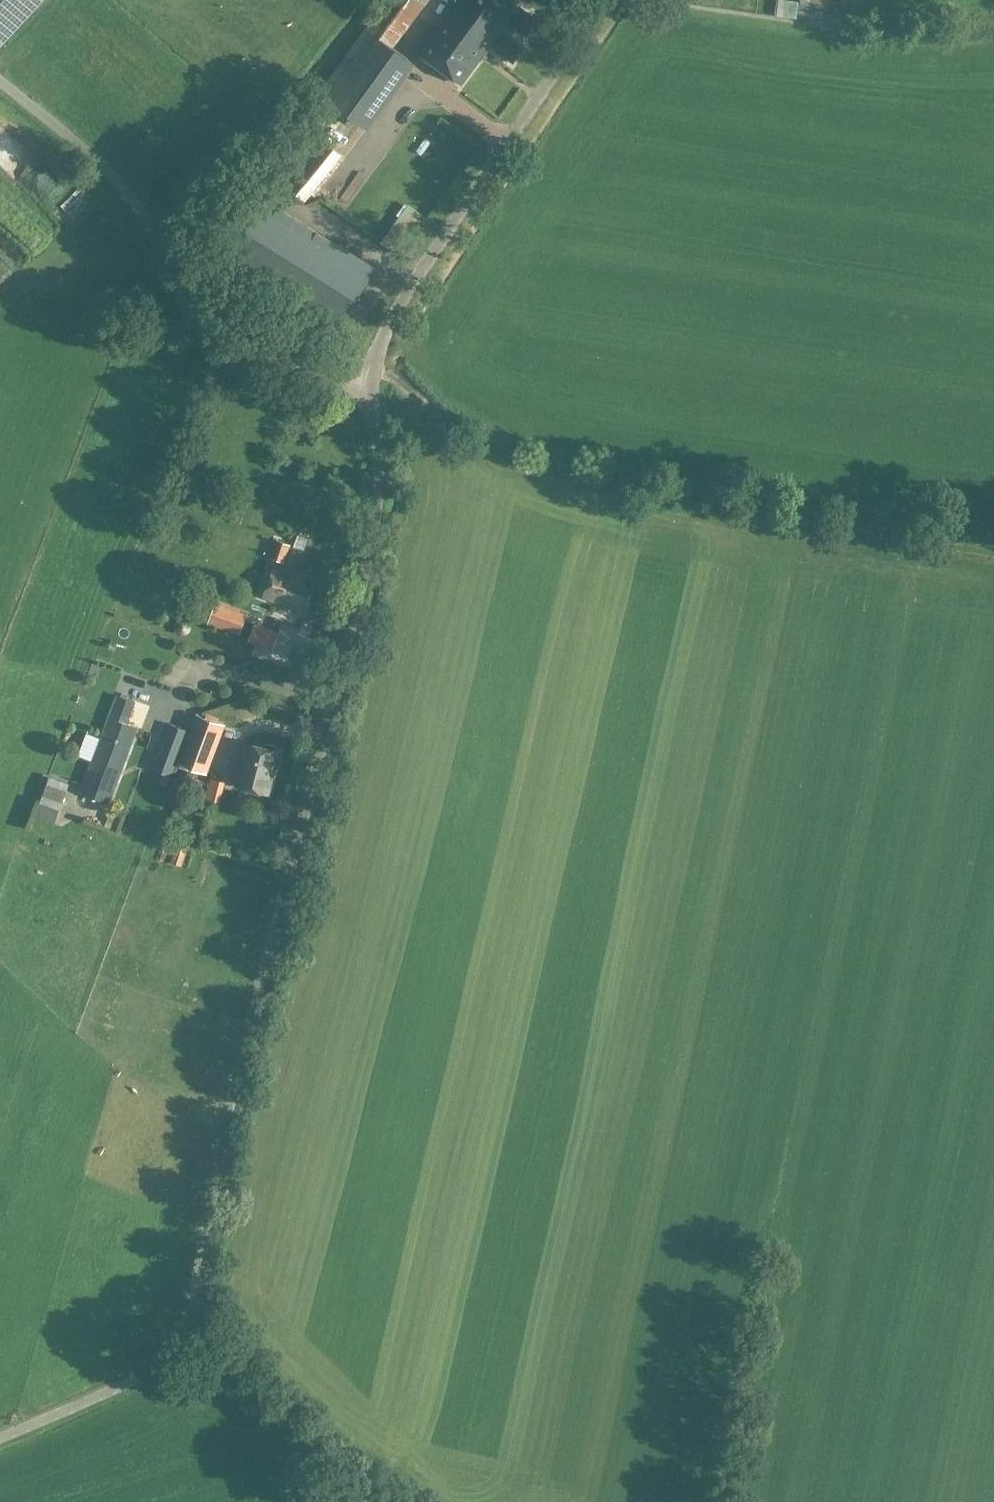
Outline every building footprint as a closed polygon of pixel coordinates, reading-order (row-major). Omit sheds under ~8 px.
[(3,44),(44,0),(0,0),(0,42),(3,44)] [(344,113),(354,99),(371,111),(408,59),(392,48),(424,6),(425,7),(430,0),(389,0),(366,29),(365,28),(318,94),(344,113)] [(462,84),(490,46),(513,63),(524,48),(503,33),(501,36),(499,34),(508,21),(527,36),(539,21),(511,0),(458,0),(419,52),(462,84)] [(797,0),(777,0),(774,14),(793,18),(797,0)] [(855,18),(856,4),(843,3),(843,17),(855,18)] [(443,134),(447,127),(442,124),(437,130),(443,134)] [(305,129),(299,146),(317,153),(323,136),(305,129)] [(346,157),(327,142),(294,182),(290,187),(306,200),(312,192),(315,194),(346,157)] [(211,252),(338,331),(377,268),(251,189),(211,252)] [(298,550),(310,541),(302,530),(289,539),(298,550)] [(279,540),(272,557),(286,562),(292,545),(279,540)] [(276,566),(265,597),(305,612),(317,581),(276,566)] [(216,603),(214,609),(209,622),(240,634),(247,615),(216,603)] [(279,633),(256,625),(250,641),(273,649),(279,633)] [(82,793),(109,804),(138,727),(127,723),(135,702),(118,696),(82,793)] [(225,726),(220,724),(197,715),(179,762),(208,772),(225,726)] [(172,775),(189,731),(171,724),(154,769),(172,775)] [(276,769),(277,769),(282,752),(277,750),(277,746),(266,743),(263,747),(246,743),(238,774),(240,774),(237,785),(270,793),(276,769)] [(210,772),(204,792),(219,796),(225,776),(210,772)] [(50,777),(41,802),(59,808),(68,784),(50,777)] [(171,857),(184,860),(186,844),(174,841),(171,857)]
